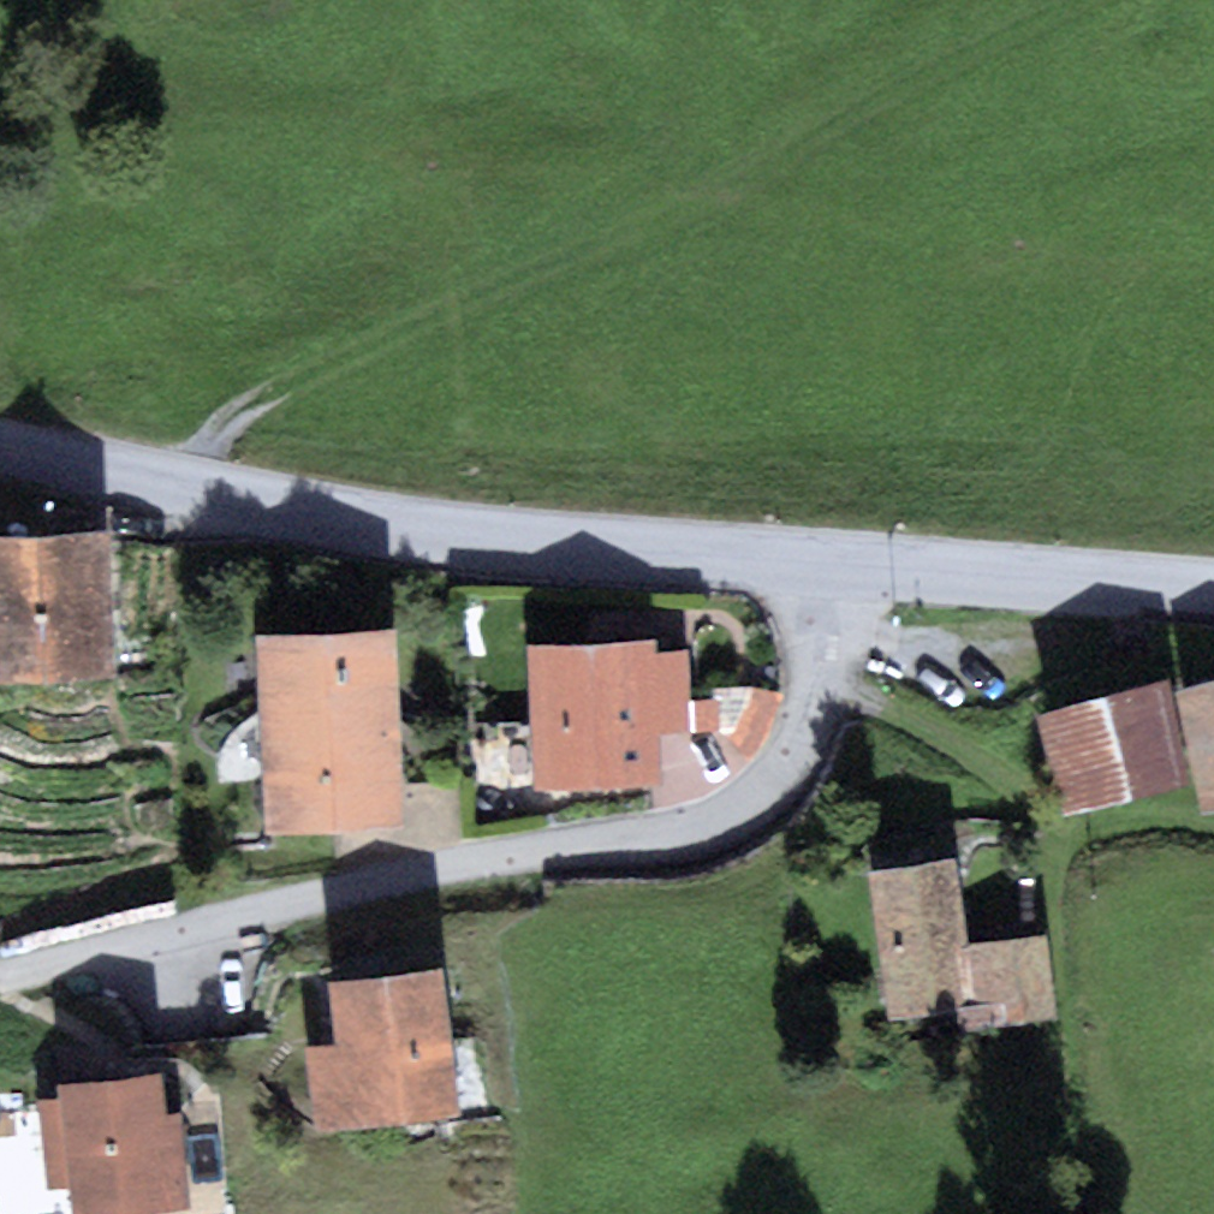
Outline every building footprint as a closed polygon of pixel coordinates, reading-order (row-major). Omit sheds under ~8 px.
[(0,529),(0,683),(118,679),(114,526),(0,529)] [(402,625),(263,626),(263,833),(403,832),(402,625)] [(655,639),(536,640),(538,789),(663,787),(662,740),(697,739),(696,652),(655,653),(655,639)] [(1182,695),(1204,819),(1213,818),(1213,686),(1182,695)] [(1166,691),(1046,716),(1068,816),(1187,791),(1166,691)] [(959,862),(871,871),(890,1036),(977,1026),(959,862)] [(1043,938),(978,945),(987,1029),(1052,1021),(1043,938)] [(335,1040),(304,1044),(315,1133),(461,1115),(444,967),(328,980),(335,1040)] [(59,1098),(71,1213),(171,1213),(158,1087),(59,1098)]
